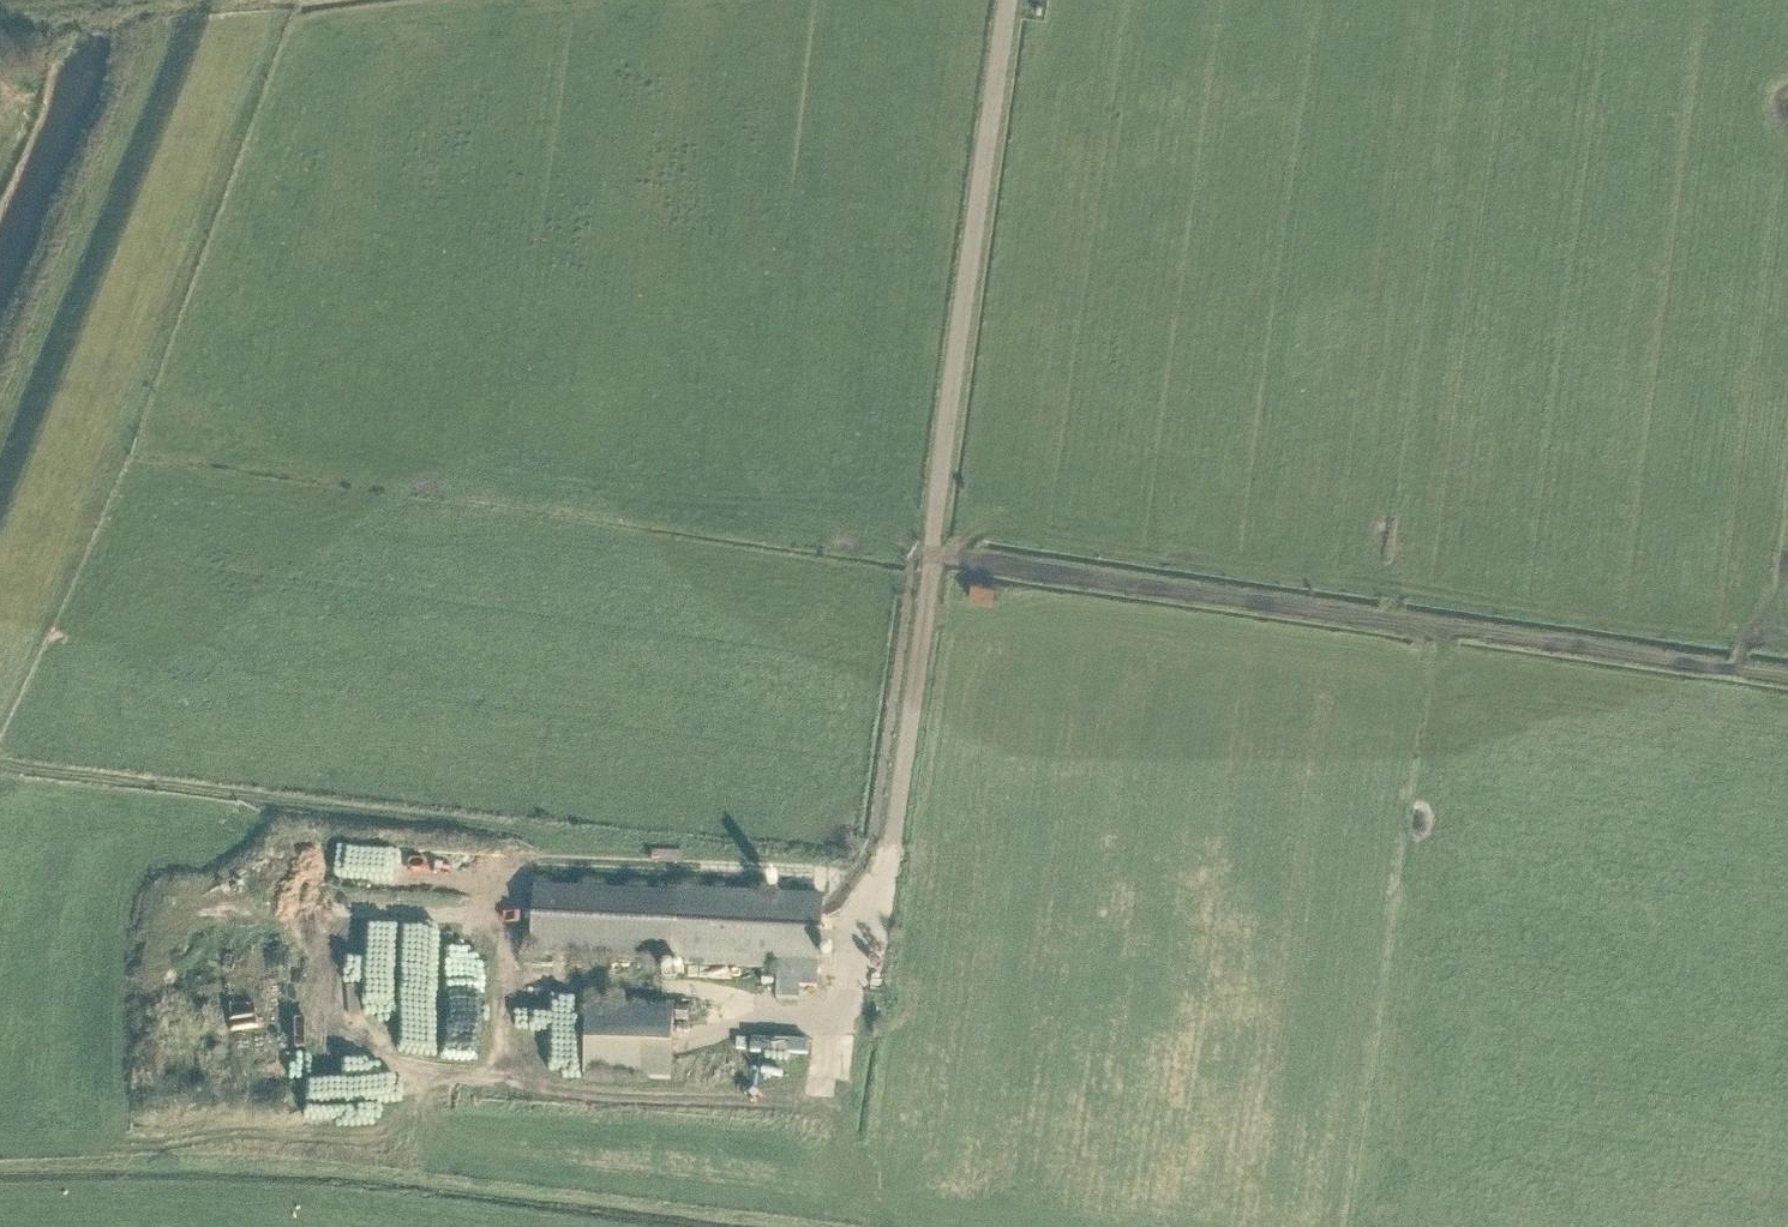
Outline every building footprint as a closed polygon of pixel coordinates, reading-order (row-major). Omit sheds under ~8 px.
[(992,599),(994,586),(971,583),(969,596),(992,599)] [(534,886),(530,956),(673,962),(673,967),(778,972),(777,1000),(799,1001),(799,988),(818,989),(824,896),(677,889),(677,894),(534,886)] [(671,1082),(674,1008),(586,1006),(583,1079),(671,1082)] [(676,1008),(675,1022),(688,1023),(688,1008),(676,1008)]
